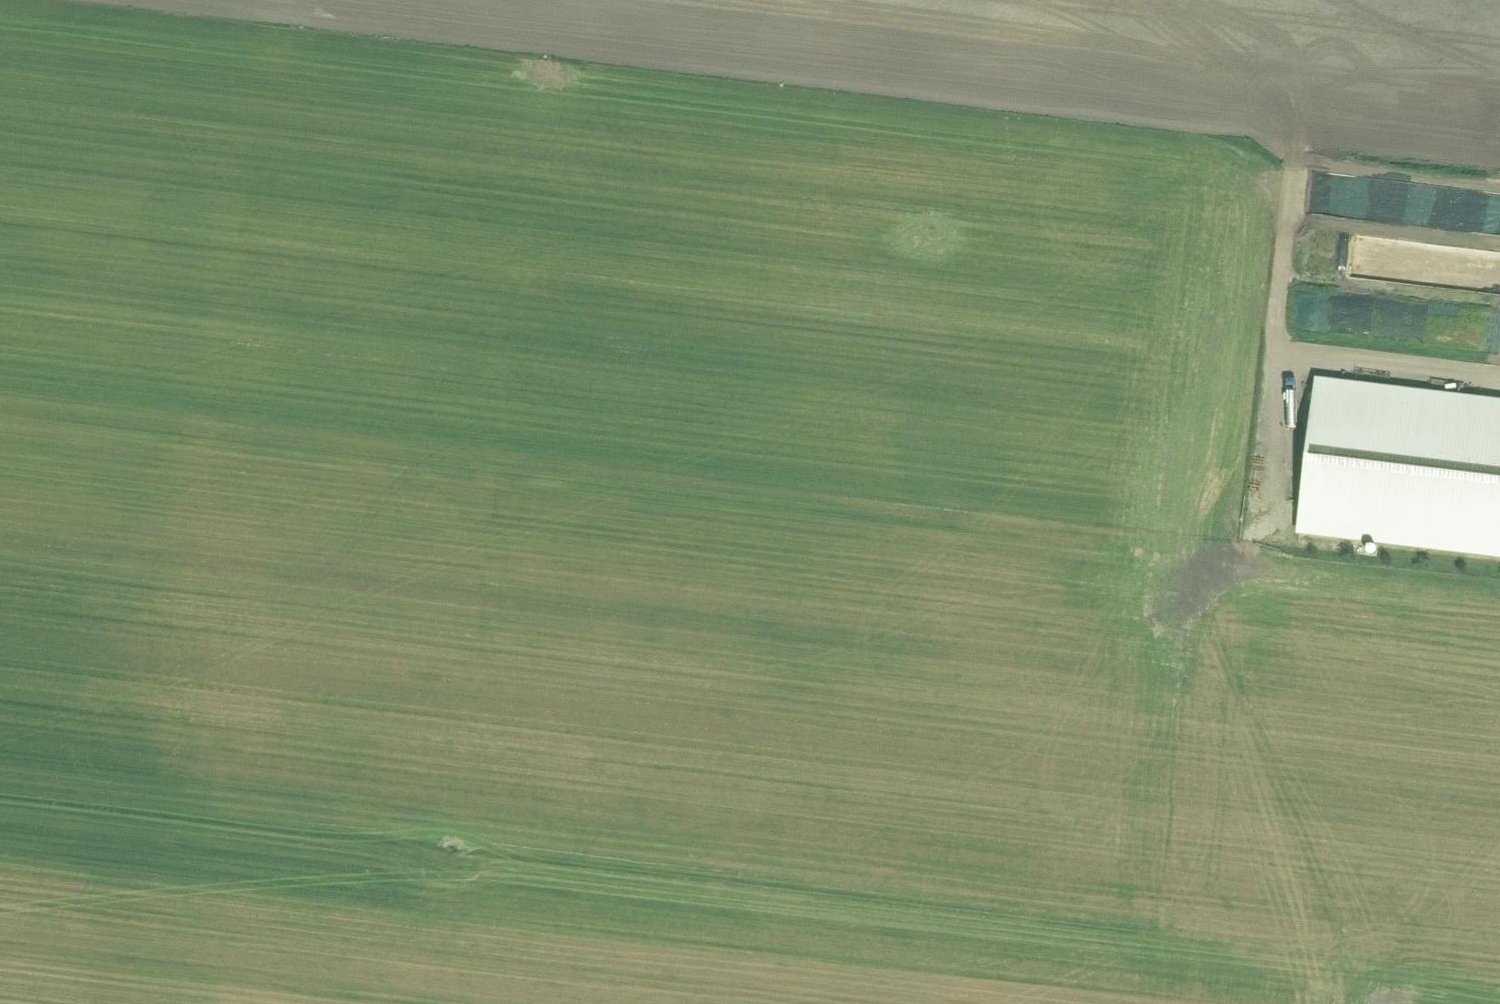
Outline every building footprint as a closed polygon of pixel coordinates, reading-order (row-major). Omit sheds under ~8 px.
[(1366,331),(1364,296),(1355,296),(1358,332),(1366,331)] [(1318,383),(1300,531),(1499,554),(1499,405),(1318,383)]
